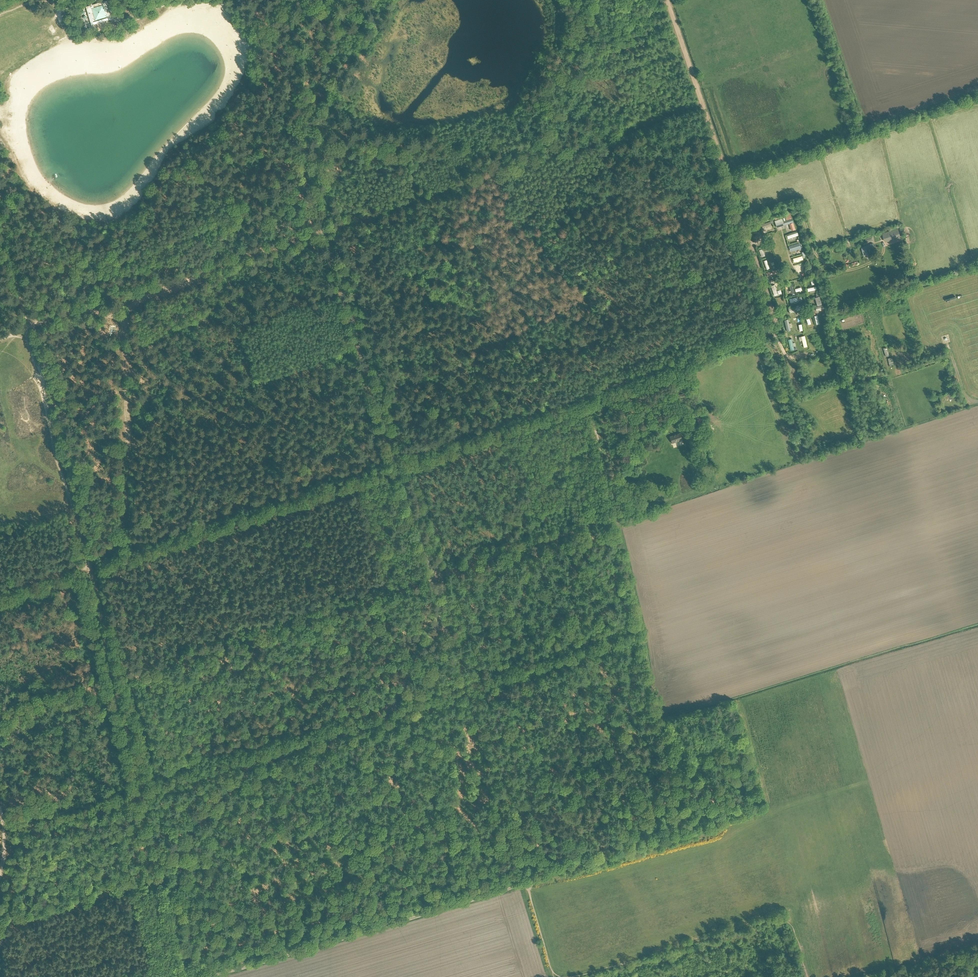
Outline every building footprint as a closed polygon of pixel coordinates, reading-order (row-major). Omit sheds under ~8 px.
[(96,21),(99,20),(107,18),(103,7),(92,11),(96,21)] [(777,227),(793,222),(790,213),(785,215),(785,217),(775,221),(777,227)] [(882,233),(885,242),(901,237),(898,228),(882,233)] [(873,243),(861,247),(864,256),(869,254),(867,250),(875,247),(873,243)] [(954,392),(940,396),(941,402),(956,398),(954,392)] [(679,433),(670,436),(672,443),(682,439),(679,433)]
